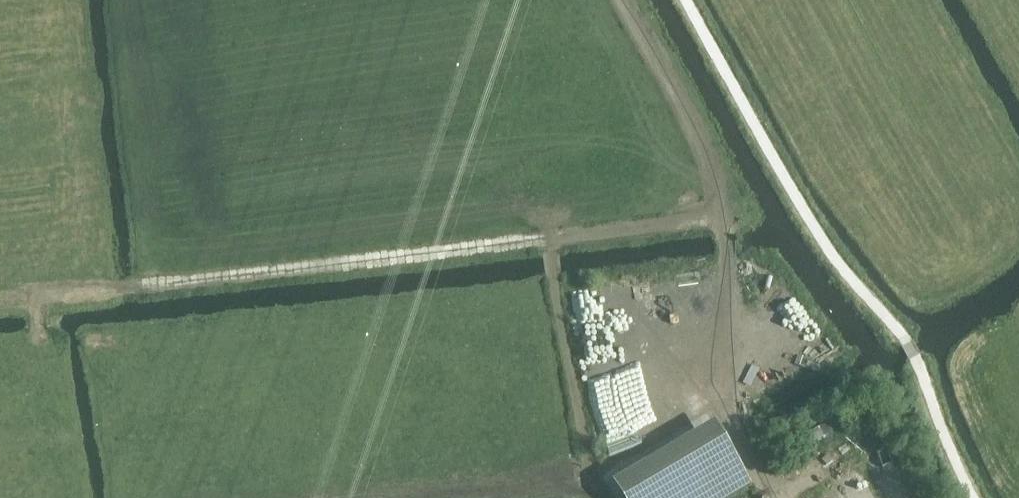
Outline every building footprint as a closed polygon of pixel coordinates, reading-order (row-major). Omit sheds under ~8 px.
[(624,497),(727,497),(753,482),(716,420),(614,480),(624,497)]
